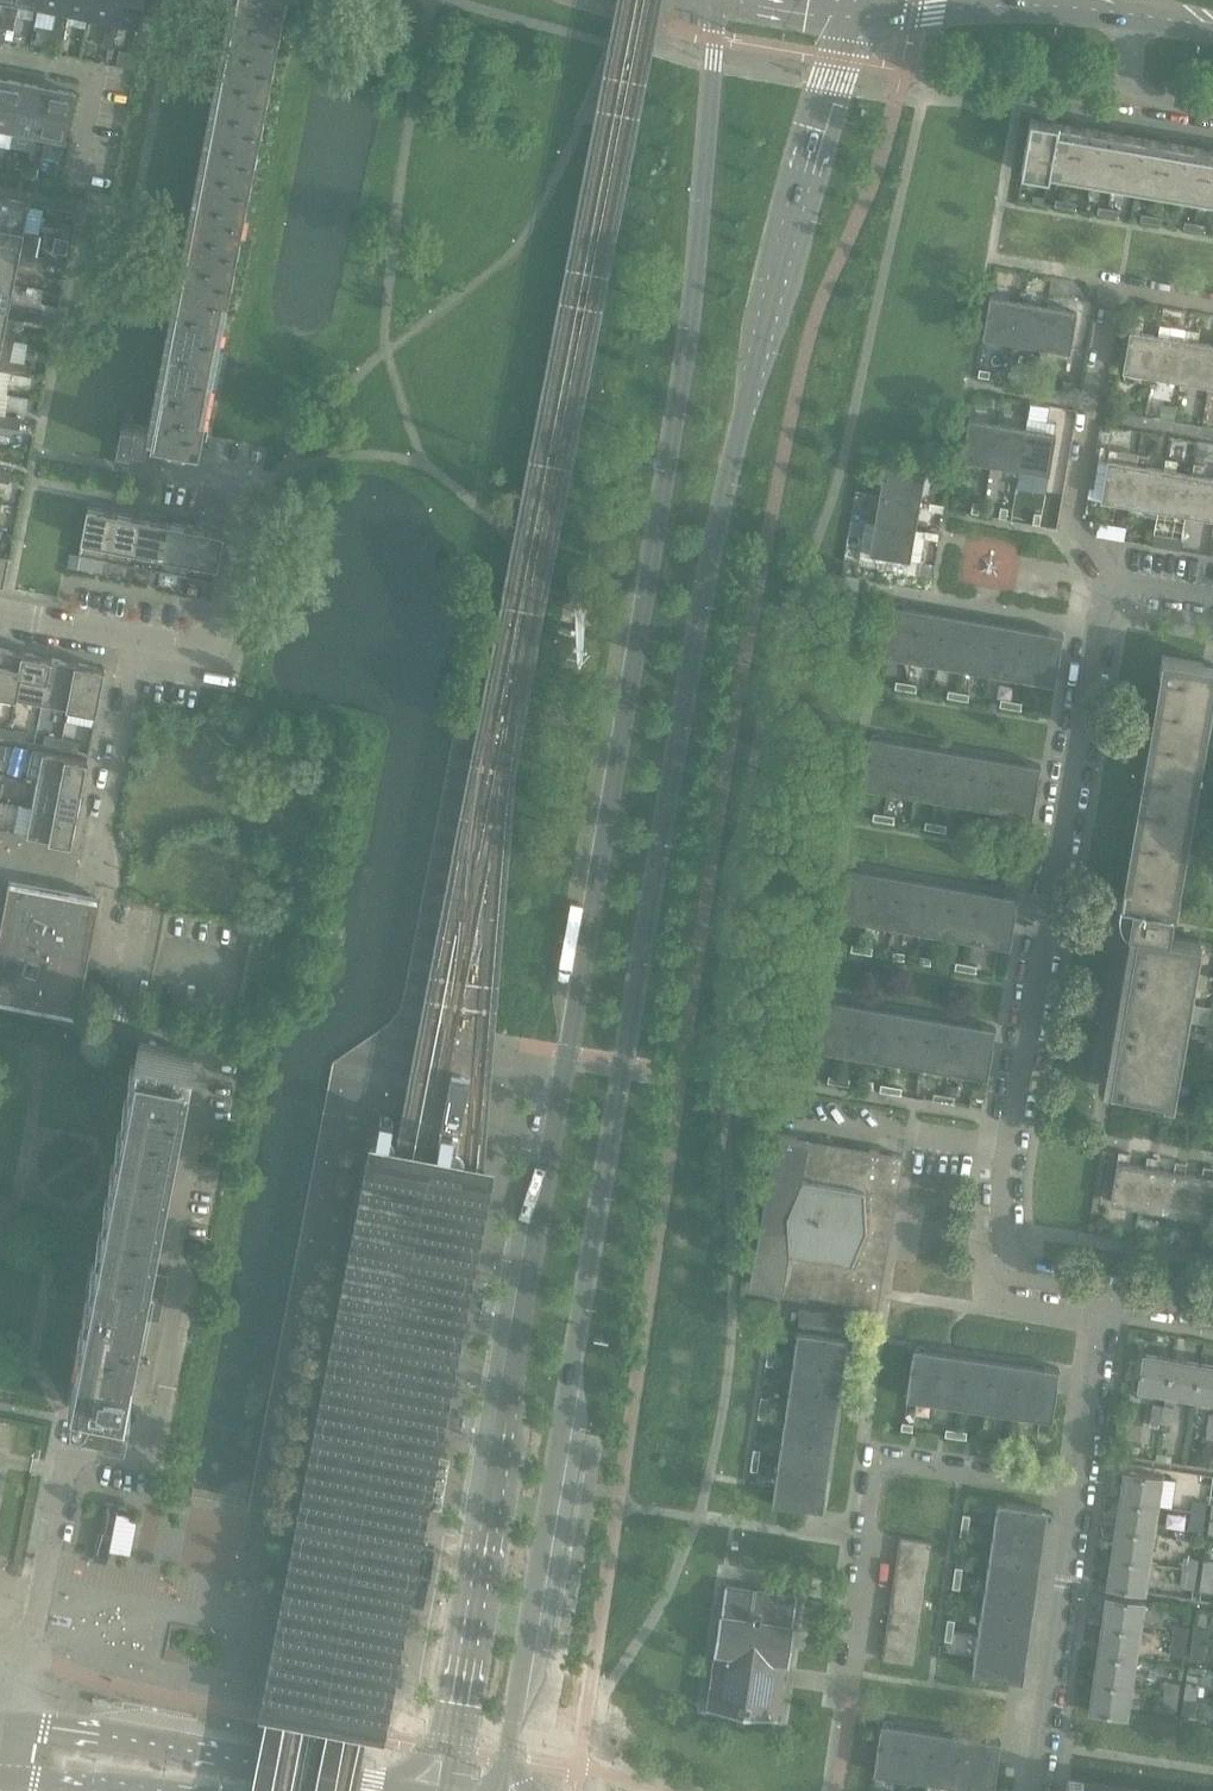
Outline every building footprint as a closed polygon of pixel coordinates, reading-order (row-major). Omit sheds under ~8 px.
[(19,2),(13,1),(8,0),(5,14),(17,16),(19,2)] [(66,0),(40,0),(38,6),(58,10),(64,11),(66,0)] [(92,0),(66,0),(64,11),(70,12),(89,16),(92,0)] [(118,0),(92,0),(89,16),(108,19),(114,21),(118,0)] [(146,0),(118,0),(114,21),(120,22),(141,26),(146,0)] [(286,0),(223,0),(238,3),(156,428),(123,422),(118,448),(119,448),(116,463),(135,466),(137,452),(143,453),(143,449),(145,450),(148,437),(153,438),(152,442),(197,451),(199,451),(286,0)] [(67,26),(70,12),(64,11),(58,10),(55,24),(67,26)] [(14,30),(17,16),(5,14),(2,28),(14,30)] [(117,36),(120,22),(114,21),(108,19),(106,33),(117,36)] [(64,40),(67,26),(55,24),(53,38),(64,40)] [(115,50),(117,36),(106,33),(103,47),(115,50)] [(24,82),(0,77),(0,126),(14,129),(24,82)] [(39,134),(49,87),(24,82),(14,129),(33,133),(39,134)] [(66,140),(75,93),(49,87),(39,134),(45,135),(66,140)] [(1031,119),(1022,172),(1049,177),(1051,167),(1212,194),(1212,150),(1031,119)] [(42,149),(45,135),(39,134),(33,133),(31,147),(42,149)] [(39,163),(42,149),(31,147),(28,161),(39,163)] [(1044,204),(1045,197),(1034,195),(1033,202),(1044,204)] [(0,197),(0,227),(25,231),(30,203),(0,197)] [(1065,208),(1067,201),(1056,199),(1055,206),(1065,208)] [(1076,210),(1077,203),(1067,201),(1065,208),(1076,210)] [(1108,215),(1110,208),(1099,206),(1097,213),(1108,215)] [(1119,217),(1120,210),(1110,208),(1108,215),(1119,217)] [(1151,223),(1152,215),(1142,214),(1141,221),(1151,223)] [(1162,224),(1163,217),(1152,215),(1151,223),(1162,224)] [(1195,230),(1196,223),(1185,221),(1184,228),(1195,230)] [(69,240),(72,225),(63,223),(60,238),(69,240)] [(1205,232),(1206,225),(1196,223),(1195,230),(1205,232)] [(0,227),(0,254),(19,258),(20,252),(25,231),(0,227)] [(56,238),(53,251),(67,254),(70,240),(56,238)] [(37,256),(20,252),(19,258),(18,263),(35,266),(37,256)] [(0,254),(0,282),(14,285),(18,263),(19,258),(0,254)] [(53,259),(37,256),(35,266),(51,270),(53,259)] [(0,282),(0,309),(9,311),(10,306),(14,285),(0,282)] [(1012,341),(1019,301),(991,297),(984,336),(1012,341)] [(1041,346),(1048,306),(1019,301),(1012,341),(1041,346)] [(27,309),(10,306),(9,311),(8,316),(24,320),(27,309)] [(1070,351),(1077,312),(1048,306),(1041,346),(1070,351)] [(0,309),(0,337),(4,338),(8,316),(9,311),(0,309)] [(43,312),(27,309),(24,320),(41,323),(43,312)] [(1124,370),(1152,375),(1159,335),(1142,333),(1143,322),(1132,320),(1124,370)] [(1180,380),(1187,340),(1170,337),(1172,327),(1161,325),(1159,335),(1152,375),(1180,380)] [(1212,354),(1212,345),(1198,342),(1200,331),(1189,330),(1187,340),(1180,380),(1208,385),(1212,354)] [(0,359),(0,370),(14,373),(16,362),(0,359)] [(33,365),(16,362),(14,373),(31,376),(33,365)] [(989,378),(991,371),(980,369),(979,376),(989,378)] [(1035,386),(1037,375),(1030,374),(1028,384),(1035,386)] [(1070,392),(1072,381),(1064,380),(1063,390),(1070,392)] [(1163,419),(1172,421),(1175,405),(1165,403),(1163,419)] [(22,419),(6,416),(4,426),(20,429),(22,419)] [(992,464),(999,424),(970,419),(963,459),(992,464)] [(1020,468),(1027,429),(999,424),(992,464),(1020,468)] [(1049,473),(1056,434),(1027,429),(1020,468),(1049,473)] [(1102,499),(1130,504),(1136,464),(1120,461),(1121,451),(1111,449),(1102,499)] [(1158,509),(1165,469),(1148,466),(1150,456),(1139,454),(1136,464),(1130,504),(1158,509)] [(1186,514),(1193,474),(1176,471),(1178,460),(1167,459),(1165,469),(1158,509),(1186,514)] [(1204,476),(1206,465),(1195,463),(1193,474),(1186,514),(1212,518),(1212,478),(1204,476)] [(920,501),(925,473),(886,467),(881,495),(920,501)] [(0,470),(0,481),(10,483),(12,472),(0,470)] [(948,484),(949,477),(936,475),(935,481),(948,484)] [(916,530),(920,501),(881,495),(876,523),(916,530)] [(978,514),(980,503),(973,502),(971,513),(978,514)] [(943,512),(944,505),(931,503),(930,510),(943,512)] [(117,512),(89,507),(80,554),(108,560),(117,512)] [(1007,519),(1009,508),(1002,507),(1000,518),(1007,519)] [(143,517),(117,512),(108,560),(134,565),(143,517)] [(1040,525),(1042,514),(1035,513),(1033,523),(1040,525)] [(170,522),(143,517),(134,565),(161,570),(170,522)] [(197,527),(170,522),(161,570),(187,575),(197,527)] [(910,559),(916,530),(876,523),(871,553),(910,559)] [(225,533),(197,527),(187,575),(215,581),(225,533)] [(938,540),(939,534),(926,531),(924,538),(938,540)] [(77,569),(79,556),(70,554),(67,567),(77,569)] [(4,588),(10,558),(0,556),(0,587),(4,588)] [(596,594),(573,589),(570,603),(593,608),(596,594)] [(1056,684),(1064,634),(1049,631),(1048,638),(893,611),(893,610),(891,610),(884,655),(1056,684)] [(0,648),(0,694),(16,697),(25,653),(0,648)] [(43,702),(51,658),(25,653),(16,697),(43,702)] [(1212,694),(1212,665),(1163,656),(1161,671),(1167,672),(1128,901),(1121,900),(1120,908),(1120,917),(1126,928),(1129,928),(1129,930),(1137,931),(1110,1086),(1164,1096),(1164,1098),(1174,1100),(1201,940),(1199,940),(1169,935),(1173,911),(1176,911),(1176,909),(1212,694)] [(69,707),(78,663),(51,658),(43,702),(52,704),(69,707)] [(106,668),(78,663),(69,707),(97,712),(106,668)] [(905,690),(906,683),(896,681),(895,688),(905,690)] [(916,692),(917,684),(906,683),(905,690),(916,692)] [(958,699),(959,692),(949,690),(947,697),(958,699)] [(968,701),(970,694),(959,692),(958,699),(968,701)] [(1011,708),(1012,701),(1001,699),(1000,706),(1011,708)] [(1021,710),(1022,703),(1012,701),(1011,708),(1021,710)] [(8,738),(10,728),(0,726),(0,736),(8,738)] [(28,732),(10,728),(8,738),(26,741),(28,732)] [(46,735),(44,745),(62,748),(63,739),(46,735)] [(81,742),(63,739),(62,748),(79,751),(81,742)] [(1033,816),(1042,765),(1026,762),(1025,769),(871,742),(869,741),(861,786),(1033,816)] [(88,760),(33,750),(28,777),(39,779),(83,788),(88,760)] [(83,788),(39,779),(34,807),(78,815),(83,788)] [(78,815),(34,807),(28,835),(72,843),(78,815)] [(884,822),(885,815),(874,813),(873,820),(884,822)] [(894,824),(895,816),(885,815),(884,822),(894,824)] [(935,831),(937,824),(926,822),(925,829),(935,831)] [(946,832),(947,825),(937,824),(935,831),(946,832)] [(973,837),(974,830),(963,828),(962,835),(973,837)] [(1007,843),(1008,835),(997,834),(996,841),(1007,843)] [(1011,947),(1019,896),(1004,894),(1003,900),(855,875),(848,874),(848,873),(846,873),(839,917),(1011,947)] [(101,896),(10,878),(0,933),(0,1001),(79,1016),(101,896)] [(862,953),(863,946),(852,944),(851,951),(862,953)] [(872,955),(873,948),(863,946),(862,953),(872,955)] [(904,960),(905,953),(895,951),(894,959),(904,960)] [(931,965),(932,958),(921,956),(920,963),(931,965)] [(966,971),(967,964),(957,962),(955,969),(966,971)] [(976,973),(978,966),(967,964),(966,971),(976,973)] [(988,1078),(997,1027),(982,1025),(980,1032),(826,1005),(826,1004),(824,1004),(816,1049),(988,1078)] [(146,1270),(188,1052),(141,1043),(90,1308),(86,1328),(71,1407),(118,1416),(126,1370),(133,1371),(143,1319),(144,1312),(158,1311),(157,1304),(161,1283),(150,1281),(152,1271),(146,1270)] [(828,1075),(826,1082),(838,1084),(839,1077),(828,1075)] [(849,1086),(850,1079),(839,1077),(838,1084),(849,1086)] [(891,1093),(892,1086),(881,1084),(880,1091),(891,1093)] [(901,1095),(902,1088),(892,1086),(891,1093),(901,1095)] [(943,1102),(944,1095),(934,1093),(933,1100),(943,1102)] [(954,1104),(955,1097),(944,1095),(943,1102),(954,1104)] [(904,1156),(776,1134),(750,1284),(878,1306),(904,1156)] [(1139,1207),(1146,1167),(1129,1164),(1131,1154),(1120,1152),(1112,1202),(1139,1207)] [(1167,1211),(1174,1172),(1157,1169),(1159,1158),(1148,1156),(1146,1167),(1139,1207),(1167,1211)] [(422,1170),(357,1158),(273,1606),(255,1699),(315,1711),(422,1170)] [(1195,1216),(1203,1177),(1185,1174),(1187,1163),(1176,1161),(1174,1172),(1167,1211),(1195,1216)] [(1204,1166),(1203,1177),(1195,1216),(1212,1219),(1212,1168),(1204,1166)] [(422,1170),(315,1711),(378,1723),(395,1630),(480,1181),(422,1170)] [(800,1308),(797,1325),(843,1333),(845,1316),(800,1308)] [(819,1494),(841,1347),(842,1339),(843,1339),(843,1337),(798,1330),(773,1503),(823,1510),(826,1495),(819,1494)] [(775,1355),(776,1345),(769,1344),(768,1354),(775,1355)] [(1053,1420),(1060,1369),(1045,1367),(1044,1373),(915,1354),(913,1353),(907,1398),(1053,1420)] [(768,1354),(766,1365),(773,1366),(775,1355),(768,1354)] [(1138,1388),(1167,1393),(1173,1359),(1144,1354),(1138,1388)] [(1201,1364),(1173,1359),(1167,1393),(1195,1398),(1201,1364)] [(1201,1364),(1195,1398),(1212,1401),(1212,1366),(1201,1364)] [(767,1408),(769,1398),(762,1397),(760,1407),(767,1408)] [(1151,1420),(1162,1422),(1165,1407),(1154,1405),(1151,1420)] [(766,1419),(767,1408),(760,1407),(759,1418),(766,1419)] [(1175,1409),(1165,1407),(1162,1422),(1173,1424),(1175,1409)] [(912,1431),(914,1424),(903,1422),(902,1430),(912,1431)] [(956,1438),(957,1430),(947,1429),(946,1436),(956,1438)] [(967,1439),(968,1432),(957,1430),(956,1438),(967,1439)] [(1009,1445),(1010,1438),(999,1437),(998,1444),(1009,1445)] [(1019,1447),(1020,1440),(1010,1438),(1009,1445),(1019,1447)] [(760,1462),(761,1450),(754,1449),(752,1460),(760,1462)] [(758,1471),(760,1462),(752,1460),(751,1470),(758,1471)] [(1125,1471),(1121,1499),(1159,1504),(1163,1477),(1125,1471)] [(1159,1504),(1121,1499),(1117,1528),(1154,1534),(1159,1504)] [(112,1540),(119,1505),(119,1504),(118,1504),(118,1503),(118,1502),(117,1502),(116,1502),(115,1502),(110,1501),(110,1500),(109,1500),(108,1500),(107,1500),(107,1501),(106,1501),(106,1502),(105,1502),(99,1537),(98,1539),(98,1540),(97,1541),(97,1542),(97,1543),(97,1545),(96,1546),(96,1547),(96,1549),(96,1550),(95,1551),(95,1552),(95,1554),(95,1555),(94,1556),(94,1557),(94,1559),(94,1560),(95,1560),(97,1561),(98,1561),(99,1562),(100,1562),(102,1562),(103,1562),(105,1562),(106,1562),(107,1562),(108,1561),(108,1560),(109,1559),(109,1558),(109,1556),(109,1555),(109,1554),(110,1552),(110,1551),(110,1550),(110,1549),(111,1548),(111,1546),(111,1545),(112,1544),(112,1543),(112,1541),(112,1540)] [(1042,1510),(1043,1508),(998,1501),(973,1674),(1023,1681),(1026,1666),(1019,1665),(1042,1510)] [(1194,1501),(1192,1515),(1205,1517),(1207,1503),(1194,1501)] [(970,1526),(971,1516),(964,1514),(962,1525),(970,1526)] [(1205,1517),(1192,1515),(1189,1530),(1203,1532),(1205,1517)] [(968,1536),(970,1526),(962,1525),(961,1535),(968,1536)] [(1154,1534),(1117,1528),(1113,1558),(1150,1563),(1154,1534)] [(428,1585),(437,1538),(437,1537),(436,1536),(433,1535),(429,1534),(426,1534),(425,1534),(424,1535),(415,1582),(414,1583),(414,1585),(412,1591),(412,1592),(413,1594),(414,1594),(415,1595),(416,1595),(422,1597),(424,1596),(425,1596),(426,1596),(427,1595),(429,1587),(428,1586),(428,1585)] [(900,1537),(898,1552),(931,1557),(933,1542),(900,1537)] [(732,1549),(731,1557),(739,1559),(740,1550),(732,1549)] [(931,1557),(898,1552),(896,1567),(929,1572),(931,1557)] [(1150,1563),(1113,1558),(1108,1586),(1146,1592),(1150,1563)] [(1185,1558),(1184,1568),(1183,1572),(1197,1574),(1199,1560),(1185,1558)] [(1205,1561),(1203,1575),(1212,1577),(1212,1562),(1205,1561)] [(929,1572),(896,1567),(894,1582),(927,1587),(929,1572)] [(962,1577),(964,1568),(956,1567),(955,1576),(962,1577)] [(1197,1574),(1183,1572),(1181,1587),(1195,1589),(1197,1574)] [(1203,1575),(1200,1589),(1212,1591),(1212,1577),(1203,1575)] [(960,1589),(962,1577),(955,1576),(953,1588),(960,1589)] [(927,1587),(894,1582),(891,1597),(924,1603),(927,1587)] [(716,1651),(708,1707),(780,1718),(788,1662),(790,1662),(795,1623),(794,1622),(798,1596),(726,1585),(722,1612),(720,1612),(715,1651),(716,1651)] [(1107,1596),(1103,1623),(1141,1629),(1145,1601),(1107,1596)] [(924,1603),(891,1597),(889,1612),(922,1617),(924,1603)] [(922,1617),(889,1612),(887,1628),(920,1633),(922,1617)] [(954,1630),(956,1620),(949,1619),(947,1629),(954,1630)] [(1141,1629),(1103,1623),(1099,1653),(1136,1658),(1141,1629)] [(1175,1626),(1174,1634),(1173,1640),(1187,1642),(1189,1628),(1175,1626)] [(920,1633),(887,1628),(885,1644),(917,1649),(920,1633)] [(953,1641),(954,1630),(947,1629),(946,1640),(953,1641)] [(1208,1631),(1195,1629),(1193,1643),(1206,1645),(1208,1631)] [(1187,1642),(1173,1640),(1171,1655),(1185,1657),(1187,1642)] [(1206,1645),(1193,1643),(1191,1657),(1204,1659),(1206,1645)] [(917,1649),(885,1644),(882,1659),(915,1664),(917,1649)] [(1136,1658),(1099,1653),(1095,1682),(1132,1687),(1136,1658)] [(1132,1687),(1095,1682),(1090,1710),(1128,1716),(1132,1687)] [(1167,1682),(1166,1692),(1165,1697),(1178,1699),(1181,1684),(1167,1682)] [(1200,1687),(1186,1685),(1184,1699),(1198,1701),(1200,1687)] [(1178,1699),(1165,1697),(1163,1711),(1176,1713),(1178,1699)] [(1198,1701),(1184,1699),(1182,1714),(1196,1716),(1198,1701)] [(994,1790),(1002,1740),(986,1739),(986,1744),(881,1728),(874,1773),(994,1790)] [(1083,1789),(1084,1783),(1068,1780),(1067,1790),(1095,1790),(1083,1789)]
